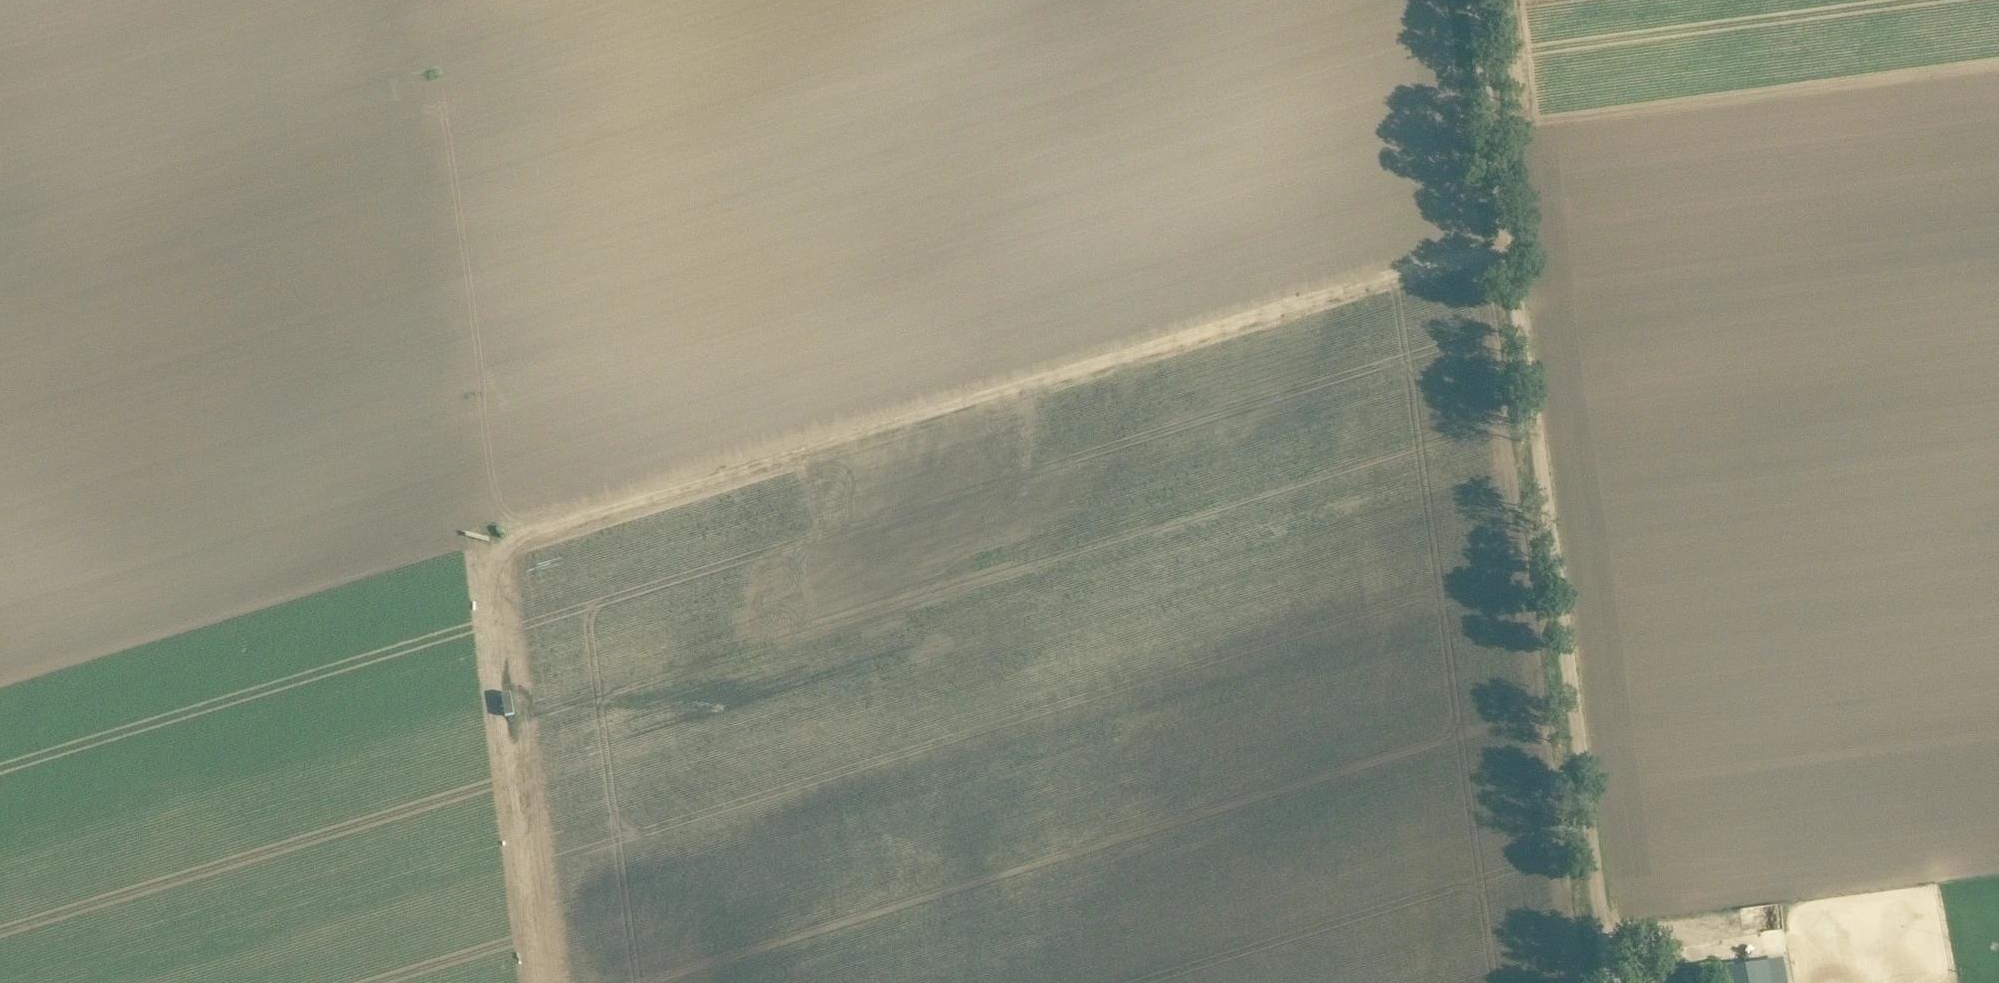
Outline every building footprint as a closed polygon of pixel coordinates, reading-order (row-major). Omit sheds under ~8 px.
[(1726,982),(1772,982),(1768,962),(1724,970),(1726,982)]
